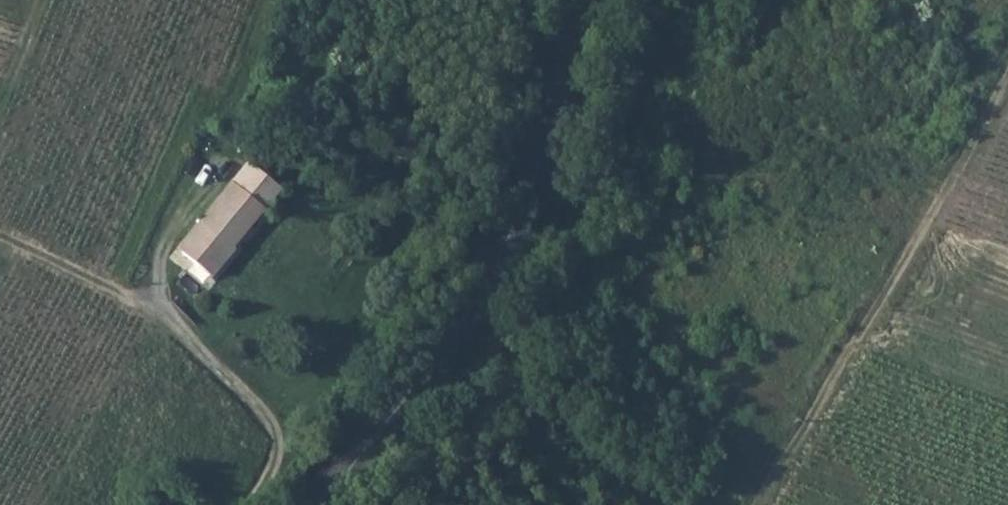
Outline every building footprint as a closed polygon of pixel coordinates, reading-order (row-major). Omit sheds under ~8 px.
[(195,237),(201,242),(191,257),(223,279),(244,249),(237,245),(265,203),(270,206),(285,185),(248,160),(195,237)]
